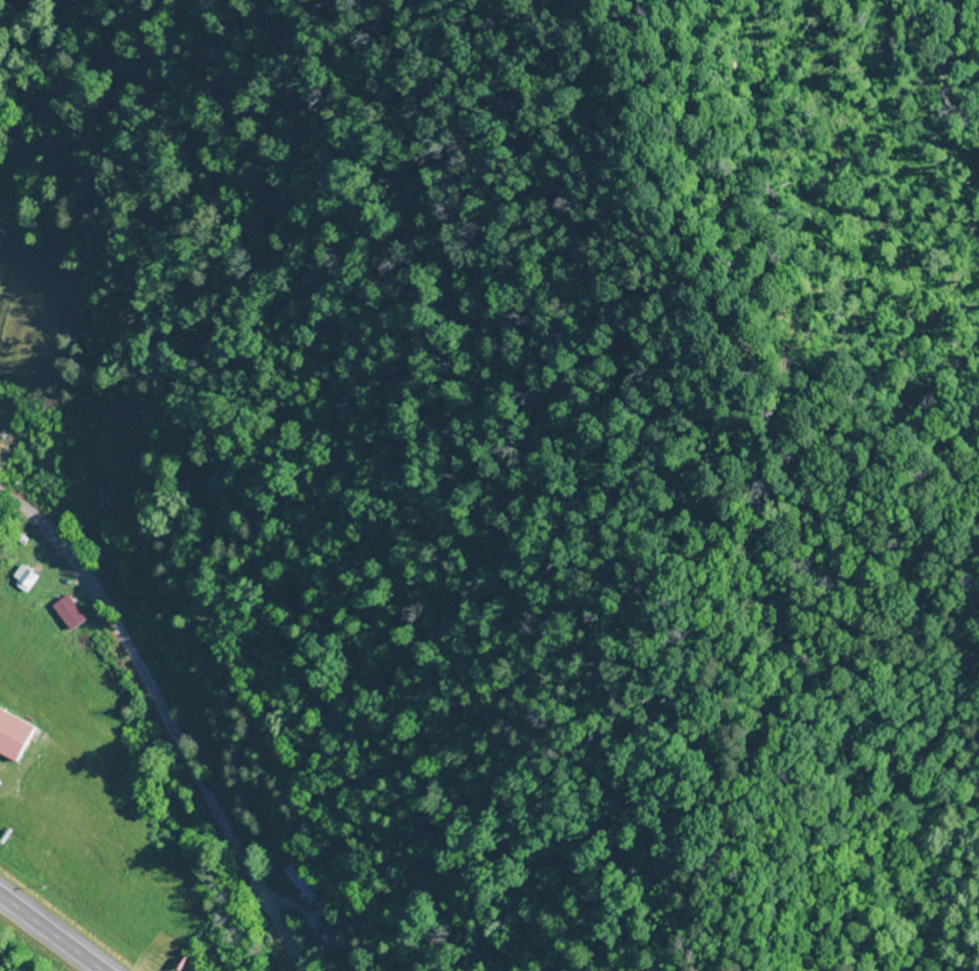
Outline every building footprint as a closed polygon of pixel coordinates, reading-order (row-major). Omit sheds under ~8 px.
[(71,626),(79,621),(64,596),(56,601),(71,626)] [(0,714),(0,758),(11,762),(27,725),(0,714)]
